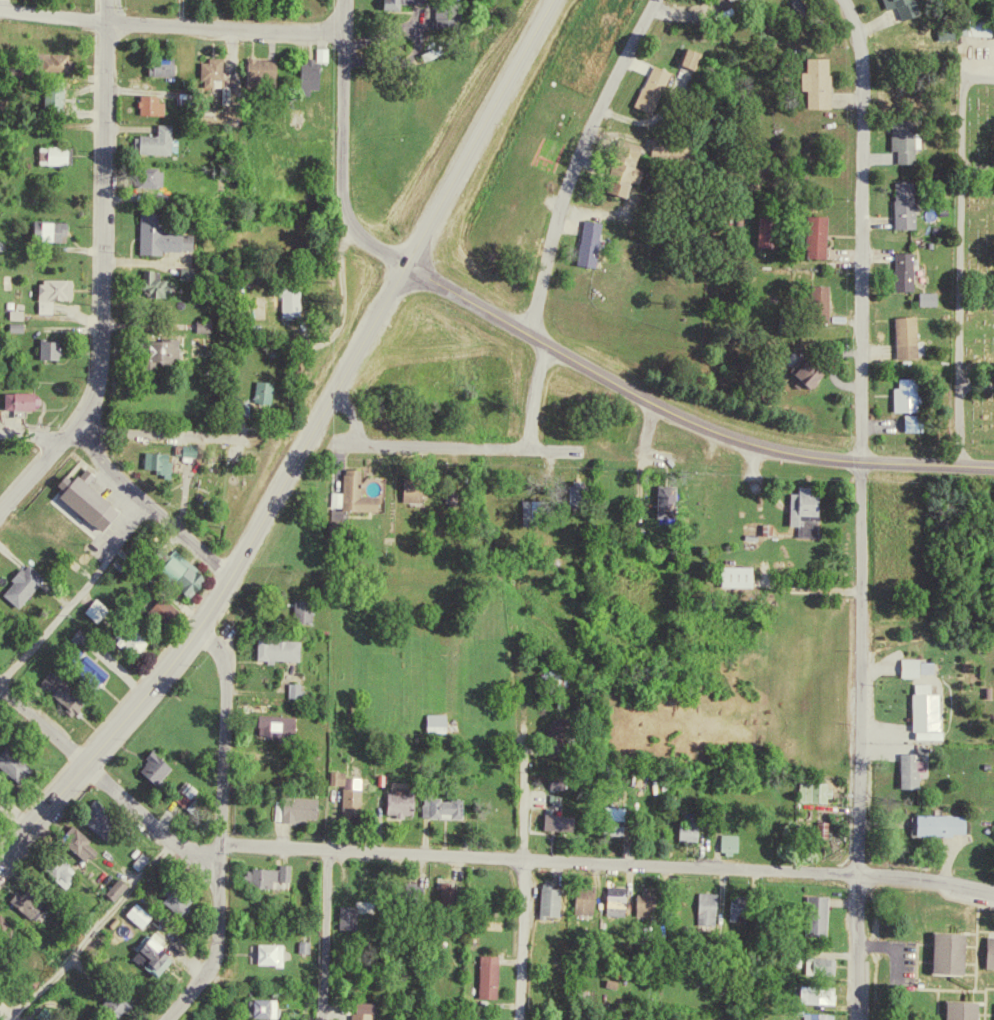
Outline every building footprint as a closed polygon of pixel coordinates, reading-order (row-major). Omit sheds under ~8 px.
[(392,9),(412,9),(412,3),(435,4),(436,0),(392,0),(392,9)] [(882,8),(879,0),(911,0),(915,11),(898,18),(892,4),(882,8)] [(443,26),(464,27),(465,7),(444,7),(443,26)] [(991,35),(991,18),(963,19),(963,35),(991,35)] [(685,61),(705,69),(711,52),(692,45),(685,61)] [(683,46),(676,62),(693,70),(700,53),(683,46)] [(37,53),(37,72),(71,73),(71,54),(37,53)] [(156,53),(178,54),(177,74),(155,73),(156,53)] [(250,56),(281,58),(279,87),(248,86),(250,56)] [(803,56),(803,70),(797,70),(797,88),(802,88),(802,107),(827,107),(827,73),(824,73),(824,56),(803,56)] [(304,58),(322,59),(321,87),(315,87),(315,95),(303,94),(304,58)] [(211,59),(211,87),(232,87),(232,59),(211,59)] [(649,63),(630,103),(648,112),(667,72),(649,63)] [(643,105),(661,114),(680,72),(662,64),(643,105)] [(46,87),(46,111),(64,111),(65,87),(46,87)] [(143,90),(161,91),(161,100),(169,100),(168,113),(142,112),(143,90)] [(887,120),(887,149),(893,149),(893,163),(911,164),(911,121),(887,120)] [(143,131),(162,132),(162,122),(177,123),(175,153),(142,151),(143,131)] [(613,136),(602,179),(606,180),(604,188),(626,194),(628,187),(634,188),(640,166),(632,164),(634,159),(639,160),(643,144),(613,136)] [(641,197),(644,182),(652,185),(656,170),(646,167),(651,145),(629,139),(625,159),(631,161),(623,193),(641,197)] [(41,145),(41,166),(71,166),(71,145),(41,145)] [(137,165),(137,188),(166,188),(166,165),(137,165)] [(892,180),(891,226),(910,227),(911,181),(892,180)] [(141,210),(141,255),(164,255),(164,249),(195,249),(195,230),(162,230),(162,210),(141,210)] [(802,213),(801,255),(821,255),(822,214),(802,213)] [(35,217),(35,241),(66,241),(66,218),(35,217)] [(581,217),(573,261),(593,264),(600,221),(581,217)] [(606,267),(611,222),(591,220),(586,264),(606,267)] [(890,250),(889,288),(909,288),(910,251),(890,250)] [(164,270),(151,269),(150,289),(164,290),(164,297),(178,297),(179,279),(164,279),(164,270)] [(40,281),(40,314),(54,314),(54,298),(74,298),(74,277),(45,277),(45,281),(40,281)] [(806,283),(805,319),(827,320),(828,284),(806,283)] [(915,291),(915,304),(933,304),(933,291),(915,291)] [(17,319),(32,320),(32,311),(18,310),(17,319)] [(890,315),(892,359),(914,358),(912,314),(890,315)] [(205,320),(205,332),(220,332),(219,319),(205,320)] [(42,338),(42,359),(59,359),(59,338),(42,338)] [(166,363),(189,362),(189,340),(165,340),(166,363)] [(803,355),(789,372),(807,387),(821,370),(803,355)] [(889,385),(889,410),(915,410),(915,376),(895,376),(895,385),(889,385)] [(283,382),(263,381),(261,402),(282,403),(283,382)] [(5,390),(5,408),(38,409),(38,390),(5,390)] [(172,440),(171,451),(192,452),(192,441),(172,440)] [(140,447),(140,467),(157,467),(156,474),(170,474),(171,459),(165,459),(165,448),(140,447)] [(205,459),(205,448),(191,448),(191,459),(205,459)] [(114,508),(83,481),(90,473),(82,466),(76,473),(73,470),(68,476),(62,470),(54,480),(61,487),(51,498),(91,534),(114,508)] [(390,496),(370,496),(370,470),(352,469),(352,492),(340,492),(339,509),(390,510),(390,496)] [(432,502),(433,476),(412,475),(411,502),(432,502)] [(660,502),(679,501),(677,485),(658,487),(660,502)] [(820,537),(821,492),(812,491),(813,486),(801,486),(801,493),(792,493),(791,526),(805,526),(804,537),(820,537)] [(529,501),(530,524),(549,524),(548,500),(529,501)] [(171,567),(202,595),(217,578),(186,551),(171,567)] [(25,561),(20,567),(18,565),(8,576),(12,579),(2,590),(17,603),(41,575),(25,561)] [(10,593),(26,608),(53,578),(37,563),(10,593)] [(757,567),(723,566),(722,586),(756,587),(757,567)] [(106,623),(118,610),(106,598),(94,611),(106,623)] [(302,623),(321,624),(322,601),(302,600),(302,623)] [(124,636),(145,655),(157,642),(136,623),(124,636)] [(267,660),(310,661),(311,641),(267,640),(267,660)] [(902,677),(922,677),(922,673),(936,673),(936,660),(903,659),(902,677)] [(47,685),(85,714),(96,700),(57,671),(47,685)] [(310,684),(296,683),(296,698),(310,698),(310,684)] [(943,731),(943,693),(934,693),(934,683),(915,683),(914,730),(943,731)] [(457,715),(436,714),(435,732),(456,732),(457,715)] [(303,716),(268,716),(268,738),(304,737),(303,716)] [(4,759),(30,782),(42,768),(17,745),(4,759)] [(0,750),(0,770),(18,784),(31,768),(3,746),(0,750)] [(181,765),(161,749),(146,769),(165,784),(181,765)] [(921,753),(901,753),(902,789),(925,788),(924,760),(921,760),(921,753)] [(349,814),(370,815),(372,777),(355,776),(355,771),(339,770),(338,784),(350,784),(349,814)] [(575,789),(576,776),(559,775),(558,789),(575,789)] [(807,800),(839,801),(839,783),(808,782),(807,800)] [(396,811),(403,811),(403,815),(422,815),(422,789),(396,789),(396,811)] [(314,822),(314,818),(327,818),(327,797),(292,796),(291,821),(314,822)] [(430,817),(473,817),(474,797),(430,797),(430,817)] [(113,839),(126,824),(108,806),(94,821),(113,839)] [(585,814),(551,814),(551,829),(585,830),(585,814)] [(974,815),(926,814),(925,834),(974,835),(974,815)] [(685,839),(709,838),(708,822),(684,823),(685,839)] [(94,844),(99,839),(82,825),(69,839),(95,861),(103,852),(94,844)] [(747,834),(728,834),(729,853),(747,852),(747,834)] [(84,873),(65,852),(50,865),(69,887),(84,873)] [(281,886),(281,880),(293,880),(294,867),(255,867),(254,886),(281,886)] [(124,900),(138,885),(128,876),(114,892),(124,900)] [(447,899),(466,902),(468,886),(450,883),(447,899)] [(570,915),(571,886),(549,885),(548,914),(570,915)] [(635,886),(614,886),(613,915),(635,915),(635,886)] [(20,901),(42,920),(55,906),(33,887),(20,901)] [(603,911),(604,889),(584,888),(583,910),(603,911)] [(200,902),(184,889),(173,902),(189,916),(200,902)] [(643,916),(668,915),(667,891),(643,892),(643,916)] [(735,919),(752,921),(754,895),(737,894),(735,919)] [(817,895),(816,933),(837,933),(838,909),(832,909),(832,895),(817,895)] [(134,915),(152,928),(161,914),(144,902),(134,915)] [(347,929),(365,929),(366,905),(348,905),(347,929)] [(930,930),(929,970),(959,972),(961,931),(930,930)] [(180,953),(161,941),(162,940),(153,934),(139,958),(167,975),(180,953)] [(981,966),(993,967),(993,935),(983,934),(981,966)] [(318,952),(318,941),(307,941),(307,952),(318,952)] [(291,965),(292,943),(266,943),(265,964),(291,965)] [(507,955),(488,954),(486,996),(506,996),(507,955)] [(843,957),(811,957),(811,973),(843,973),(843,957)] [(628,981),(614,977),(612,986),(626,989),(628,981)] [(116,999),(114,1001),(127,1018),(142,1006),(129,987),(120,994),(112,983),(107,987),(116,999)] [(806,1002),(846,1004),(846,986),(807,985),(806,1002)] [(285,999),(263,998),(262,1017),(284,1018),(285,999)] [(942,1019),(982,1019),(983,1001),(943,998),(942,1019)] [(386,1001),(367,1002),(367,1012),(360,1012),(360,1019),(386,1019),(386,1001)]
